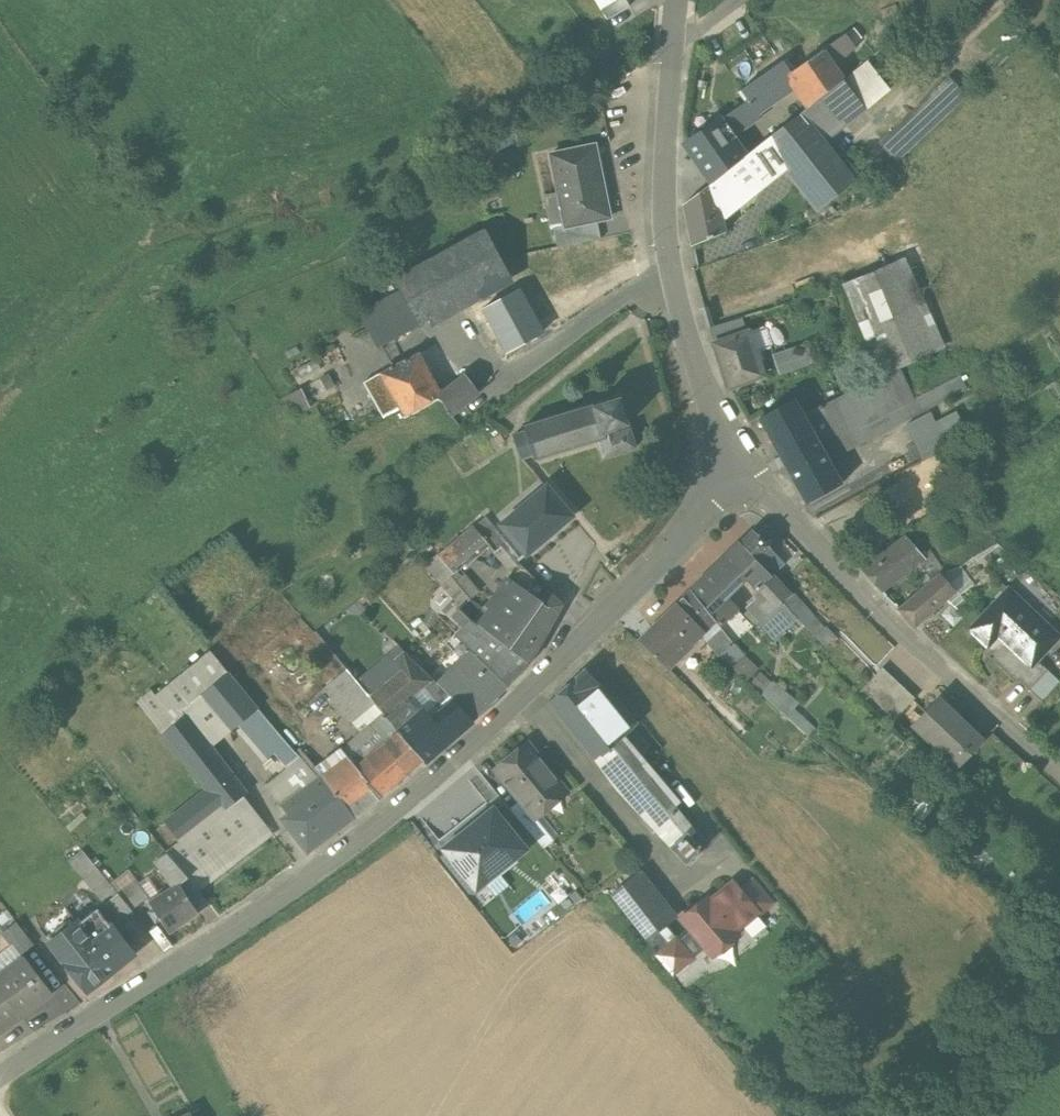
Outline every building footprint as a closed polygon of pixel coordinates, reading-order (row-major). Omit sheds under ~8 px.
[(846,34),(791,73),(796,81),(812,105),(844,80),(833,66),(862,38),(855,27),(846,34)] [(812,105),(801,114),(826,146),(846,127),(865,110),(859,101),(903,66),(896,56),(901,53),(892,43),(844,80),(812,105)] [(742,90),(750,101),(756,109),(796,81),(791,73),(783,62),(742,90)] [(880,141),(898,161),(966,98),(948,78),(880,141)] [(750,101),(686,145),(712,183),(745,157),(729,135),(761,114),(756,109),(750,101)] [(826,146),(801,114),(768,140),(782,161),(821,209),(854,181),(826,146)] [(712,183),(708,186),(714,210),(720,212),(782,161),(768,140),(754,151),(745,157),(712,183)] [(595,147),(551,156),(566,228),(600,221),(609,219),(595,147)] [(708,186),(681,208),(688,239),(720,232),(714,210),(708,186)] [(600,221),(566,228),(554,231),(558,248),(603,239),(600,221)] [(406,334),(511,275),(486,232),(394,282),(400,293),(387,301),(406,334)] [(946,348),(906,256),(904,255),(848,282),(881,377),(901,368),(946,348)] [(519,290),(484,308),(508,352),(543,334),(519,290)] [(387,301),(362,316),(380,348),(406,334),(387,301)] [(748,333),(714,345),(729,388),(763,376),(758,362),(763,360),(760,351),(770,348),(772,344),(767,330),(763,328),(748,333)] [(809,344),(774,356),(780,374),(815,363),(809,344)] [(394,366),(364,383),(383,417),(400,409),(405,419),(441,399),(450,416),(480,393),(466,375),(441,395),(419,355),(394,367),(394,366)] [(855,390),(804,415),(817,438),(826,434),(837,453),(904,420),(924,411),(968,389),(960,373),(917,398),(901,368),(889,374),(899,395),(885,403),(880,393),(876,396),(878,400),(864,406),(855,390)] [(804,415),(795,399),(761,418),(783,457),(817,438),(804,415)] [(593,407),(525,428),(526,433),(514,437),(521,461),(534,457),(535,462),(598,442),(604,459),(635,450),(630,431),(614,435),(613,431),(628,426),(621,400),(594,409),(593,407)] [(924,411),(904,420),(925,461),(943,451),(934,431),(935,430),(927,412),(925,412),(924,411)] [(817,438),(783,457),(808,503),(842,484),(828,458),(837,453),(826,434),(817,438)] [(573,517),(548,487),(531,501),(525,494),(512,505),(518,513),(501,526),(527,556),(573,517)] [(506,545),(485,519),(475,528),(490,548),(494,553),(501,547),(503,548),(506,545)] [(762,523),(753,531),(739,544),(760,566),(761,565),(761,566),(772,576),(786,563),(776,552),(786,544),(762,523)] [(490,548),(475,528),(463,538),(479,557),(490,548)] [(906,536),(862,571),(880,591),(909,569),(925,558),(906,536)] [(479,557),(463,538),(452,547),(466,564),(464,565),(466,568),(479,557)] [(760,566),(739,544),(725,558),(745,580),(774,610),(791,596),(772,576),(761,566),(761,565),(760,566)] [(452,547),(440,557),(454,573),(464,565),(466,564),(452,547)] [(909,569),(924,587),(940,574),(945,572),(930,555),(925,558),(909,569)] [(470,600),(449,577),(454,573),(440,557),(426,569),(461,609),(470,600)] [(725,558),(691,590),(718,624),(720,627),(738,610),(726,598),(745,580),(725,558)] [(567,590),(548,571),(537,582),(549,594),(557,601),(567,590)] [(924,587),(899,609),(915,627),(956,592),(940,574),(924,587)] [(541,606),(509,581),(479,627),(530,665),(563,607),(557,601),(549,594),(541,606)] [(1059,637),(1009,589),(970,630),(988,647),(994,652),(989,658),(1017,684),(1031,667),(1038,660),(1059,637)] [(718,624),(691,590),(636,638),(670,670),(705,636),(718,624)] [(791,596),(784,602),(800,620),(805,626),(828,647),(838,636),(816,616),(795,593),(791,596)] [(774,610),(768,614),(759,622),(772,637),(774,642),(786,633),(786,631),(800,620),(784,602),(774,610)] [(738,610),(720,627),(734,645),(753,626),(738,610)] [(479,627),(470,620),(455,636),(507,686),(510,689),(523,675),(530,665),(479,627)] [(734,645),(720,627),(718,624),(705,636),(721,657),(734,645)] [(507,686),(455,636),(448,644),(463,660),(438,685),(455,701),(474,722),(499,698),(497,696),(507,686)] [(167,854),(199,892),(276,834),(246,795),(249,793),(213,746),(239,725),(267,758),(273,752),(287,768),(266,785),(282,807),(318,779),(297,755),(209,651),(142,705),(206,789),(164,821),(180,844),(167,854)] [(378,709),(398,733),(420,715),(408,702),(433,680),(407,654),(397,663),(393,658),(360,686),(378,709)] [(1038,660),(1017,684),(1039,704),(1059,681),(1038,660)] [(753,663),(741,673),(748,680),(787,714),(799,701),(776,681),(770,682),(753,663)] [(369,716),(378,709),(360,686),(345,669),(322,688),(361,733),(371,725),(361,713),(364,710),(369,716)] [(894,680),(883,669),(861,693),(872,703),(894,680)] [(586,670),(551,703),(580,741),(609,713),(588,694),(599,684),(586,670)] [(894,680),(872,703),(893,723),(915,699),(894,680)] [(635,726),(599,684),(588,694),(609,713),(580,741),(618,792),(687,865),(699,853),(700,854),(702,852),(701,851),(703,849),(688,833),(695,827),(643,765),(647,762),(626,734),(635,726)] [(983,741),(940,700),(915,726),(958,767),(960,765),(956,762),(964,753),(965,754),(970,749),(969,748),(977,739),(981,743),(983,741)] [(433,720),(425,711),(420,715),(398,733),(424,762),(427,764),(474,723),(474,722),(455,701),(433,720)] [(378,709),(369,716),(364,710),(361,713),(371,725),(361,733),(339,751),(345,759),(335,766),(322,776),(355,819),(382,799),(424,762),(398,733),(378,709)] [(297,755),(318,779),(322,776),(335,766),(313,741),(297,755)] [(535,753),(531,748),(525,748),(519,752),(518,757),(510,763),(506,763),(500,768),(499,774),(520,801),(535,818),(548,808),(543,803),(561,788),(565,793),(567,792),(547,768),(542,767),(535,758),(535,753)] [(318,779),(282,807),(314,849),(355,819),(322,776),(318,779)] [(520,801),(510,809),(544,849),(554,841),(535,818),(520,801)] [(494,812),(468,833),(502,876),(518,863),(515,858),(525,850),(494,812)] [(488,887),(502,876),(468,833),(447,850),(477,888),(485,882),(488,887)] [(133,911),(119,894),(82,850),(71,860),(120,921),(133,911)] [(177,885),(195,915),(210,906),(199,892),(167,854),(156,861),(172,888),(177,885)] [(635,878),(612,896),(647,941),(649,939),(658,931),(670,922),(635,878)] [(753,879),(739,891),(756,912),(755,914),(759,917),(773,904),(753,879)] [(119,894),(133,911),(151,898),(137,880),(119,894)] [(658,931),(649,939),(660,953),(656,955),(673,976),(694,959),(691,955),(703,945),(713,955),(737,935),(734,931),(755,914),(756,912),(739,891),(733,884),(710,903),(707,900),(683,920),(692,931),(679,941),(676,938),(669,944),(658,931)] [(195,915),(177,885),(172,888),(151,901),(169,931),(195,915)] [(115,924),(112,926),(99,909),(78,925),(115,970),(135,956),(126,945),(131,941),(122,931),(115,924)] [(35,946),(17,923),(3,934),(19,956),(35,946)] [(87,991),(115,970),(78,925),(51,946),(87,991)] [(0,983),(0,988),(22,1017),(41,1003),(40,1002),(50,995),(51,996),(53,994),(26,959),(24,960),(26,964),(0,983)] [(0,988),(0,1033),(3,1031),(22,1017),(0,988)]
